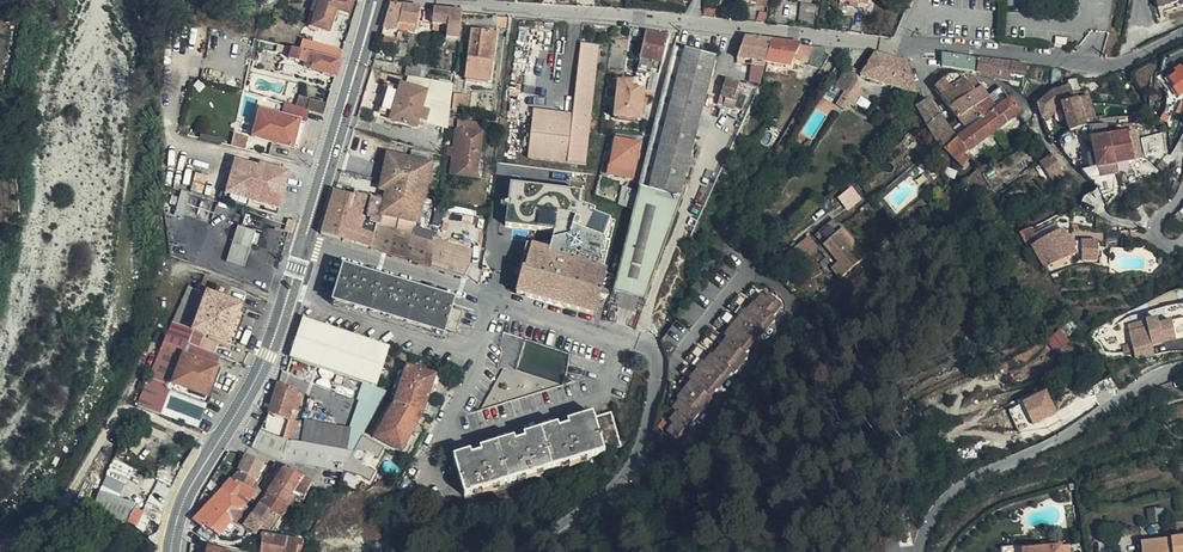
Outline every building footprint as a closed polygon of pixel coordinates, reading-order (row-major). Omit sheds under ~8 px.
[(347,0),(314,0),(306,25),(324,30),(331,6),(344,10),(347,0)] [(1156,9),(1177,3),(1179,7),(1182,6),(1182,0),(1154,0),(1156,9)] [(398,3),(387,2),(377,34),(392,37),(393,28),(395,22),(398,3)] [(802,2),(800,20),(813,21),(814,3),(802,2)] [(413,17),(414,4),(398,3),(395,22),(411,24),(413,17)] [(428,5),(414,4),(413,17),(427,18),(428,5)] [(454,32),(456,8),(428,5),(427,18),(429,18),(443,20),(443,25),(442,31),(454,32)] [(503,24),(504,12),(493,11),(492,23),(503,24)] [(486,78),(491,30),(465,28),(461,75),(486,78)] [(642,29),(637,54),(659,58),(664,33),(642,29)] [(749,57),(761,60),(769,37),(740,34),(733,54),(749,57)] [(787,65),(793,52),(799,40),(769,37),(761,60),(787,65)] [(259,40),(251,38),(247,59),(254,61),(259,40)] [(313,53),(315,44),(315,43),(298,39),(295,49),(313,53)] [(560,124),(586,126),(592,42),(573,40),(568,111),(561,111),(560,120),(560,124)] [(793,52),(823,60),(827,53),(826,43),(799,40),(793,52)] [(663,69),(656,97),(669,99),(682,45),(669,42),(663,69)] [(336,58),(338,50),(315,44),(313,53),(336,58)] [(647,185),(676,192),(688,143),(690,135),(695,137),(700,124),(693,122),(712,52),(682,45),(669,99),(647,185)] [(399,56),(401,47),(391,46),(389,55),(399,56)] [(913,87),(904,56),(893,53),(877,49),(872,48),(858,71),(913,87)] [(976,65),(977,53),(962,50),(939,48),(938,59),(976,65)] [(330,76),(336,58),(313,53),(295,49),(294,56),(301,59),(300,62),(302,63),(301,66),(305,67),(304,68),(317,72),(317,73),(330,76)] [(1023,60),(1024,58),(977,53),(976,65),(982,68),(1007,75),(1008,68),(1022,69),(1023,64),(1025,64),(1026,61),(1023,60)] [(298,78),(301,66),(302,63),(300,62),(301,59),(294,56),(289,75),(298,78)] [(854,65),(845,61),(832,82),(841,87),(854,65)] [(401,64),(399,73),(404,73),(412,75),(414,67),(401,64)] [(847,91),(855,76),(853,70),(855,66),(854,65),(841,87),(844,89),(847,91)] [(1182,89),(1182,67),(1169,76),(1174,84),(1171,87),(1176,94),(1182,89)] [(629,87),(623,115),(635,116),(640,87),(644,87),(648,69),(633,68),(629,87)] [(937,90),(962,70),(955,70),(947,71),(945,70),(932,84),(937,90)] [(976,80),(971,73),(966,71),(962,70),(937,90),(946,102),(960,91),(976,80)] [(412,75),(404,73),(400,85),(423,92),(427,93),(430,79),(412,75)] [(721,75),(712,100),(736,108),(741,93),(735,91),(736,88),(732,86),(735,80),(721,75)] [(837,102),(844,106),(849,97),(853,100),(860,87),(856,84),(859,78),(855,76),(847,91),(844,89),(837,102)] [(445,119),(448,82),(430,79),(427,93),(424,107),(427,108),(425,114),(445,119)] [(612,114),(623,115),(629,87),(628,87),(629,80),(615,79),(612,114)] [(967,104),(987,90),(978,79),(976,80),(960,91),(967,104)] [(959,162),(961,164),(973,155),(968,148),(1000,123),(1018,109),(1001,83),(998,82),(987,90),(967,104),(954,113),(965,128),(945,146),(946,148),(945,149),(959,162)] [(1050,88),(1058,101),(1066,98),(1072,97),(1081,93),(1086,91),(1084,87),(1070,91),(1067,82),(1050,88)] [(423,121),(425,114),(427,108),(424,107),(419,106),(423,92),(400,85),(399,89),(377,83),(369,109),(392,115),(391,119),(413,126),(415,118),(423,121)] [(1036,102),(1041,111),(1058,101),(1050,88),(1036,102)] [(1058,101),(1067,125),(1074,124),(1081,122),(1087,122),(1096,122),(1090,99),(1088,90),(1086,91),(1081,93),(1072,97),(1066,98),(1058,101)] [(448,108),(461,110),(463,92),(449,91),(448,108)] [(954,113),(967,104),(960,91),(946,102),(954,113)] [(419,106),(424,107),(427,93),(423,92),(419,106)] [(914,102),(930,131),(946,119),(928,93),(916,100),(914,102)] [(306,109),(320,114),(323,101),(296,94),(293,105),(306,109)] [(648,132),(636,183),(638,183),(647,185),(669,99),(656,97),(648,132)] [(302,122),(306,109),(293,105),(281,101),(277,114),(302,122)] [(910,121),(912,119),(917,115),(906,103),(899,109),(910,121)] [(292,150),(302,122),(277,114),(255,105),(245,133),(292,150)] [(526,122),(560,124),(560,120),(561,111),(527,109),(526,122)] [(930,131),(945,146),(965,128),(954,113),(946,119),(930,131)] [(1123,127),(1126,128),(1130,127),(1129,119),(1122,121),(1123,127)] [(523,159),(555,161),(558,143),(560,124),(526,122),(523,159)] [(558,143),(555,161),(583,163),(586,126),(560,124),(558,143)] [(1140,126),(1130,127),(1126,128),(1127,131),(1131,159),(1143,156),(1140,126)] [(442,147),(441,154),(449,155),(448,172),(472,175),(474,155),(477,132),(452,129),(450,147),(442,147)] [(220,143),(227,145),(230,132),(224,130),(220,143)] [(1127,160),(1131,159),(1127,131),(1119,132),(1108,133),(1113,162),(1127,160)] [(227,145),(238,148),(241,135),(230,132),(227,145)] [(1096,171),(1115,168),(1113,162),(1108,133),(1084,136),(1088,156),(1093,156),(1094,164),(1096,171)] [(631,166),(637,140),(613,136),(608,162),(631,166)] [(1060,163),(1050,150),(1038,159),(1048,171),(1060,163)] [(384,181),(391,153),(385,152),(378,180),(384,181)] [(406,186),(423,189),(429,163),(391,153),(384,181),(406,186)] [(272,214),(285,171),(255,162),(254,165),(230,158),(219,198),(272,214)] [(360,220),(410,234),(412,225),(413,221),(416,222),(421,195),(423,189),(406,186),(384,181),(382,188),(386,188),(383,199),(380,213),(361,209),(360,215),(360,220)] [(520,268),(515,290),(595,313),(605,270),(602,269),(613,219),(591,214),(592,210),(580,206),(582,187),(534,181),(534,184),(506,181),(502,223),(549,228),(546,247),(524,241),(518,267),(520,268)] [(334,182),(327,206),(360,215),(361,209),(364,194),(351,189),(351,187),(334,182)] [(647,185),(638,183),(613,288),(645,296),(678,193),(676,192),(647,185)] [(853,187),(839,197),(848,210),(862,200),(853,187)] [(176,215),(187,216),(187,211),(215,214),(217,198),(179,193),(176,215)] [(327,206),(319,234),(429,266),(432,239),(410,234),(360,220),(360,215),(327,206)] [(836,217),(813,236),(844,275),(867,256),(836,217)] [(765,242),(769,238),(760,231),(763,226),(755,219),(747,228),(765,242)] [(1104,231),(1104,222),(1088,223),(1089,231),(1104,231)] [(196,251),(206,227),(198,223),(188,247),(196,251)] [(241,267),(255,232),(237,225),(223,260),(241,267)] [(410,234),(432,239),(433,230),(412,225),(410,234)] [(760,231),(769,238),(772,233),(763,226),(760,231)] [(1036,241),(1033,243),(1046,265),(1073,250),(1070,242),(1062,227),(1036,241)] [(1022,232),(1029,246),(1033,243),(1036,241),(1029,228),(1022,232)] [(809,258),(821,247),(809,235),(797,246),(809,258)] [(432,239),(429,266),(440,270),(447,244),(432,239)] [(1079,241),(1079,253),(1079,256),(1094,257),(1095,241),(1079,240),(1079,241)] [(1070,242),(1073,250),(1076,254),(1079,253),(1079,241),(1070,242)] [(440,270),(477,280),(481,253),(447,244),(440,270)] [(451,309),(453,301),(341,269),(331,302),(444,335),(447,327),(455,330),(460,311),(451,309)] [(214,282),(215,280),(200,274),(199,276),(214,282)] [(210,295),(214,282),(199,276),(194,289),(203,292),(210,295)] [(667,416),(671,418),(665,427),(674,434),(688,417),(689,418),(710,393),(708,392),(714,384),(715,384),(729,367),(730,369),(745,351),(743,349),(755,332),(757,334),(771,316),(769,314),(778,302),(751,281),(743,292),(753,300),(752,300),(751,300),(750,300),(749,301),(737,292),(732,298),(730,298),(725,304),(736,314),(734,317),(722,308),(711,322),(722,331),(721,333),(724,335),(723,336),(709,326),(698,340),(711,350),(710,352),(709,351),(707,352),(694,342),(684,356),(695,365),(692,368),(684,361),(678,368),(682,372),(676,379),(683,384),(674,394),(677,396),(670,403),(674,407),(667,416)] [(222,300),(227,287),(214,282),(210,295),(203,292),(189,328),(227,343),(240,307),(222,300)] [(180,299),(170,321),(189,328),(203,292),(194,289),(187,286),(180,299)] [(1178,300),(1181,306),(1163,315),(1174,340),(1182,336),(1182,298),(1178,300)] [(1181,306),(1178,300),(1160,310),(1163,315),(1181,306)] [(376,388),(388,347),(304,319),(293,359),(317,367),(336,374),(374,388),(376,388)] [(170,321),(164,335),(184,343),(189,328),(170,321)] [(1051,345),(1061,351),(1068,339),(1058,333),(1051,345)] [(164,335),(159,348),(212,366),(216,355),(184,343),(164,335)] [(159,348),(136,405),(191,425),(200,398),(212,366),(159,348)] [(287,372),(311,383),(317,367),(293,359),(292,358),(287,372)] [(317,367),(311,383),(367,405),(374,388),(336,374),(317,367)] [(393,405),(422,416),(429,399),(436,377),(408,368),(407,369),(402,367),(394,385),(398,391),(393,405)] [(264,421),(253,447),(283,463),(290,441),(295,424),(286,420),(288,414),(294,415),(299,401),(294,400),(297,391),(276,383),(267,413),(264,421)] [(381,391),(376,388),(374,388),(367,405),(373,407),(381,391)] [(1009,407),(1018,429),(1057,414),(1048,392),(1009,407)] [(401,454),(422,416),(393,405),(375,439),(401,454)] [(579,459),(605,451),(607,443),(598,415),(593,416),(591,413),(453,456),(465,494),(482,489),(483,491),(493,488),(493,485),(525,476),(526,478),(537,475),(537,472),(568,462),(569,465),(580,461),(579,459)] [(303,424),(300,443),(346,451),(349,432),(303,424)] [(283,463),(338,479),(352,453),(346,451),(300,443),(290,441),(283,463)] [(352,453),(338,479),(355,481),(371,447),(358,441),(352,453)] [(265,463),(248,454),(238,475),(220,493),(217,496),(238,510),(244,501),(254,486),(252,484),(265,463)] [(153,476),(172,484),(183,466),(162,457),(153,476)] [(308,488),(275,467),(266,480),(271,483),(265,493),(285,506),(290,499),(293,494),(301,499),(308,488)] [(258,504),(255,508),(275,522),(285,506),(265,493),(258,504)] [(197,530),(210,540),(216,532),(219,534),(231,519),(240,525),(244,528),(254,534),(257,529),(260,524),(267,529),(269,530),(275,522),(255,508),(249,517),(238,510),(217,496),(197,518),(197,519),(203,523),(197,530)] [(244,501),(238,510),(249,517),(255,508),(250,505),(244,501)] [(127,522),(137,530),(141,526),(138,524),(140,521),(132,515),(127,522)] [(284,537),(262,534),(263,551),(284,551),(284,537)] [(297,548),(300,549),(301,540),(284,537),(284,551),(297,551),(297,548)] [(1140,544),(1141,551),(1182,551),(1182,539),(1140,544)]
